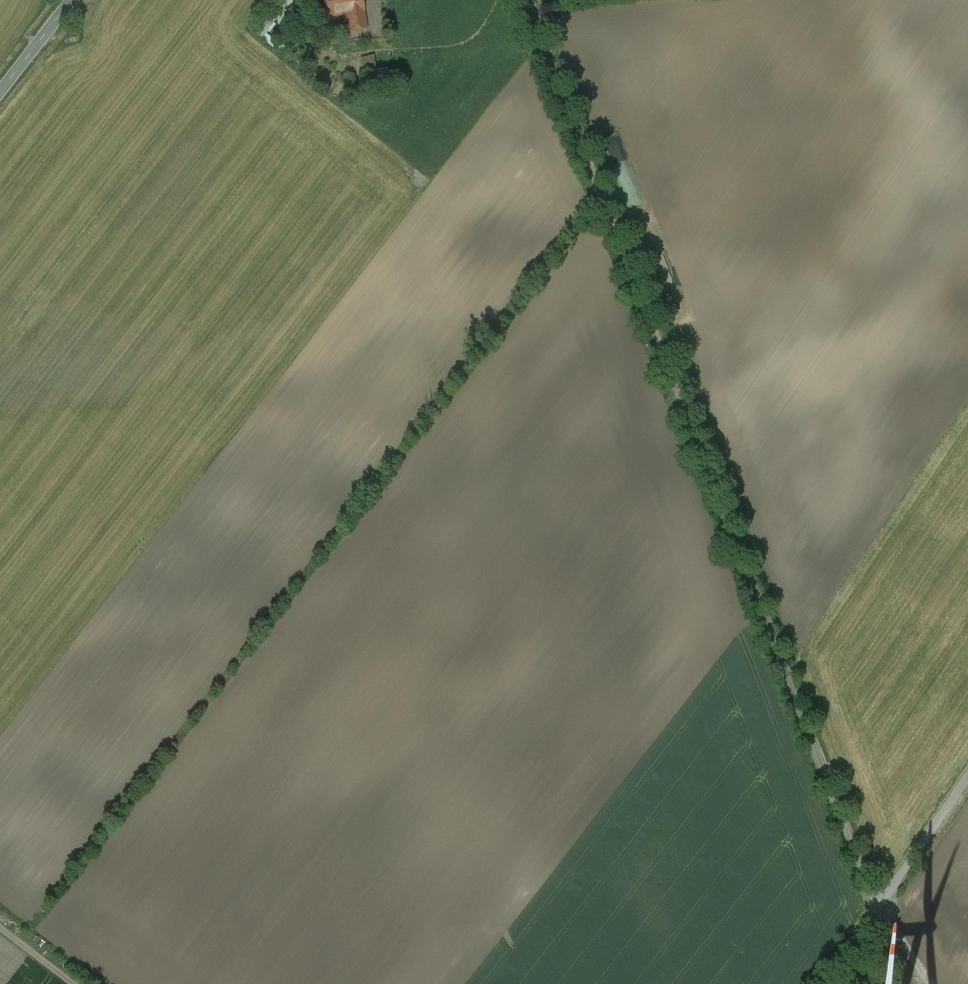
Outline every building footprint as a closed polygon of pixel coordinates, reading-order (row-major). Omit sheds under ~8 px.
[(328,18),(351,16),(352,24),(371,21),(369,0),(326,0),(328,18)] [(271,13),(260,26),(269,34),(280,21),(271,13)] [(281,50),(286,44),(272,34),(268,39),(281,50)] [(379,54),(364,55),(365,71),(379,70),(379,79),(393,78),(392,67),(380,68),(379,54)]
